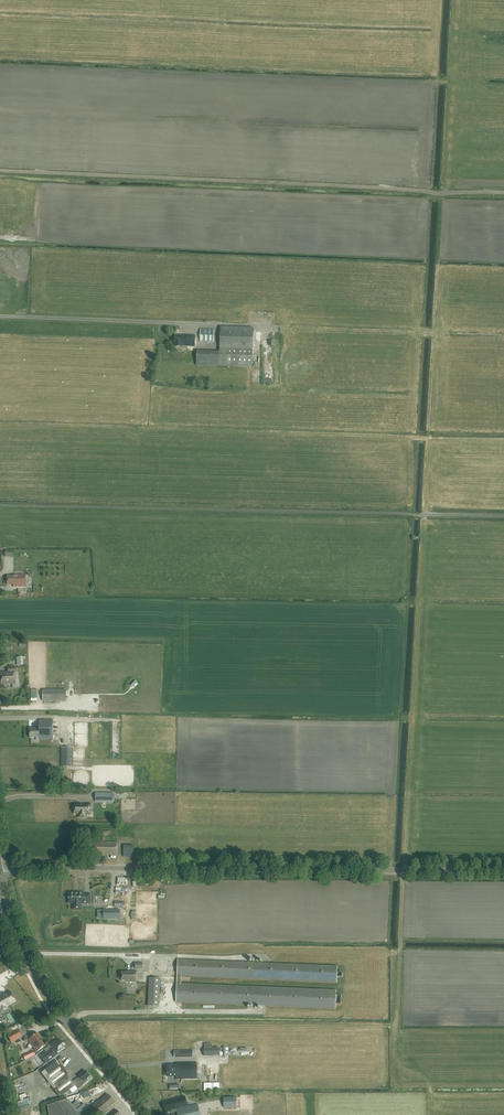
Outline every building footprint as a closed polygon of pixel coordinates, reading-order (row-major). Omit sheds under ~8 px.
[(196,366),(227,367),(252,368),(253,350),(253,328),(220,327),(219,352),(196,351),(196,366)] [(213,342),(214,330),(200,329),(200,342),(213,342)] [(188,346),(188,350),(194,350),(195,335),(182,334),(182,335),(175,335),(174,347),(183,347),(183,346),(188,346)] [(16,586),(26,587),(26,574),(14,574),(14,576),(8,576),(8,585),(14,584),(14,586),(16,586)] [(16,657),(17,666),(24,665),(28,665),(27,657),(16,657)] [(1,684),(15,683),(15,672),(17,672),(17,668),(8,668),(8,672),(0,673),(1,684)] [(43,701),(66,701),(66,690),(43,689),(43,701)] [(39,740),(39,741),(53,741),(53,725),(40,725),(40,726),(36,726),(36,727),(30,727),(30,738),(36,738),(36,740),(39,740)] [(73,766),(73,747),(61,747),(61,766),(73,766)] [(96,793),(95,801),(106,801),(113,801),(113,793),(96,793)] [(90,809),(91,805),(75,804),(75,813),(79,813),(79,817),(86,817),(86,813),(86,809),(90,809)] [(90,843),(90,853),(111,854),(111,843),(104,843),(104,839),(108,839),(109,828),(93,828),(92,839),(96,839),(96,843),(90,843)] [(144,828),(131,828),(131,839),(144,839),(144,828)] [(133,857),(133,845),(124,845),(123,857),(133,857)] [(118,894),(128,894),(128,883),(118,883),(118,894)] [(92,903),(102,903),(102,885),(90,886),(90,893),(91,893),(92,903)] [(68,893),(68,903),(74,903),(74,909),(81,909),(81,902),(85,902),(85,903),(90,903),(90,894),(84,894),(84,893),(78,893),(77,893),(75,893),(68,893)] [(109,909),(109,908),(105,908),(105,917),(121,917),(121,908),(117,908),(117,909),(109,909)] [(181,976),(336,981),(337,966),(178,960),(176,1002),(336,1008),(336,989),(181,984),(181,976)] [(127,982),(136,982),(136,971),(129,971),(129,972),(122,972),(122,980),(127,980),(127,982)] [(159,1006),(161,978),(149,978),(148,1006),(159,1006)] [(0,997),(0,1010),(1,1012),(7,1008),(6,1006),(16,1001),(10,992),(5,995),(1,997),(0,997)] [(18,1029),(7,1035),(11,1043),(22,1037),(18,1029)] [(37,1034),(28,1040),(36,1052),(46,1046),(37,1034)] [(57,1052),(61,1049),(63,1051),(67,1048),(65,1046),(65,1045),(62,1041),(61,1041),(58,1038),(50,1045),(44,1050),(46,1052),(41,1057),(46,1064),(58,1054),(57,1052)] [(42,1073),(59,1096),(61,1098),(65,1097),(70,1093),(69,1091),(75,1086),(78,1089),(82,1085),(80,1083),(83,1081),(84,1081),(90,1076),(85,1071),(79,1076),(80,1078),(78,1080),(77,1078),(73,1081),(69,1076),(70,1075),(61,1063),(59,1064),(57,1061),(42,1073)] [(176,1079),(197,1079),(197,1075),(197,1065),(197,1063),(176,1063),(176,1065),(168,1065),(168,1076),(176,1076),(176,1079)] [(204,1082),(205,1091),(221,1090),(220,1081),(204,1082)] [(109,1110),(108,1109),(115,1102),(108,1094),(101,1101),(99,1099),(92,1106),(96,1111),(91,1114),(103,1114),(109,1110)] [(176,1109),(177,1114),(200,1114),(198,1104),(188,1106),(185,1096),(163,1102),(166,1111),(173,1110),(176,1109)] [(80,1097),(75,1103),(78,1106),(84,1100),(80,1097)] [(236,1098),(225,1098),(223,1098),(224,1107),(236,1107),(236,1098)] [(48,1106),(49,1114),(90,1114),(92,1113),(84,1104),(77,1110),(67,1099),(48,1106)]
